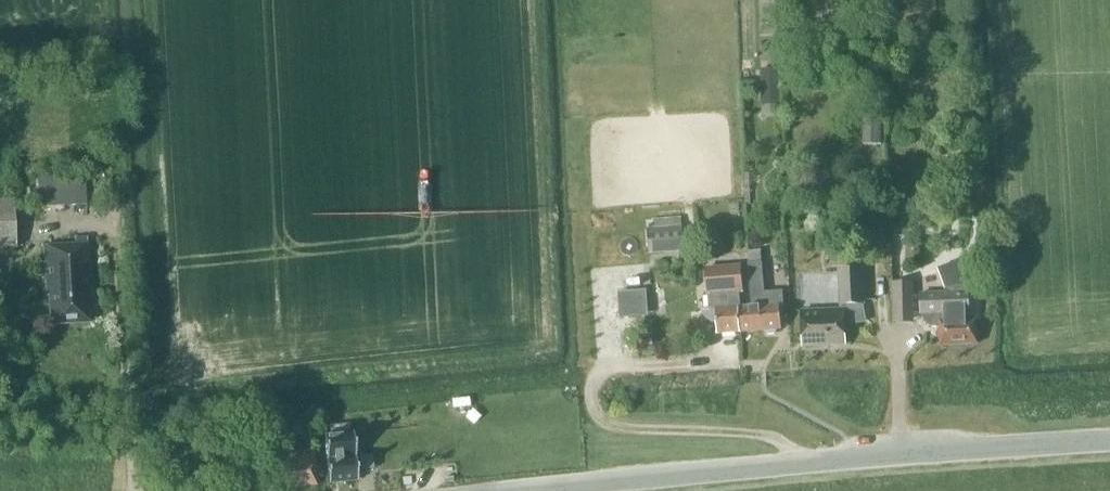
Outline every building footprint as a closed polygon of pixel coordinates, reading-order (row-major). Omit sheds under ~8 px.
[(795,48),(795,30),(782,31),(782,48),(795,48)] [(760,105),(781,105),(780,69),(759,69),(760,105)] [(862,117),(862,145),(882,145),(881,116),(862,117)] [(60,177),(62,206),(86,205),(84,176),(60,177)] [(15,248),(12,200),(0,201),(0,249),(15,248)] [(684,251),(681,218),(653,220),(654,228),(646,229),(648,254),(684,251)] [(89,294),(91,294),(88,244),(42,247),(45,296),(50,296),(51,324),(88,321),(87,307),(89,307),(89,294)] [(774,335),(777,329),(781,329),(779,305),(782,304),(781,291),(763,293),(759,250),(746,251),(751,307),(740,307),(737,308),(738,332),(761,330),(766,336),(774,335)] [(968,319),(967,289),(975,289),(975,273),(969,256),(936,269),(945,291),(947,290),(948,293),(920,293),(920,314),(921,314),(922,318),(924,322),(928,325),(932,327),(936,327),(939,327),(940,346),(977,344),(976,319),(968,319)] [(738,292),(742,291),(740,265),(705,268),(708,311),(701,311),(701,312),(703,312),(704,317),(707,320),(711,322),(715,321),(716,334),(738,332),(737,308),(740,307),(738,292)] [(802,346),(844,343),(843,321),(859,320),(858,303),(863,303),(861,268),(838,269),(840,304),(842,304),(842,308),(801,310),(802,346)] [(913,323),(913,282),(892,282),(892,323),(913,323)] [(646,290),(618,293),(620,319),(634,318),(633,305),(647,304),(646,290)] [(329,427),(330,435),(324,436),(328,485),(358,482),(353,433),(350,434),(349,425),(329,427)] [(285,486),(315,483),(312,449),(282,452),(285,486)]
